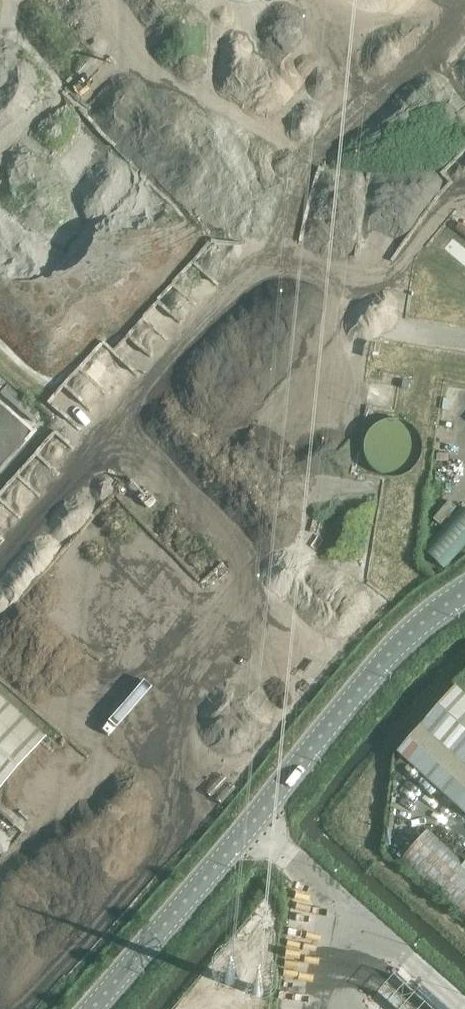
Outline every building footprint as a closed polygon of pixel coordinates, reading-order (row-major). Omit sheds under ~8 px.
[(0,388),(0,397),(31,425),(39,416),(3,384),(0,388)] [(411,420),(374,421),(376,465),(412,465),(411,420)] [(444,569),(464,546),(464,509),(461,505),(422,549),(444,569)] [(395,752),(464,813),(464,695),(455,686),(395,752)] [(0,698),(0,789),(45,738),(0,698)] [(464,920),(464,860),(429,828),(399,861),(464,920)]
